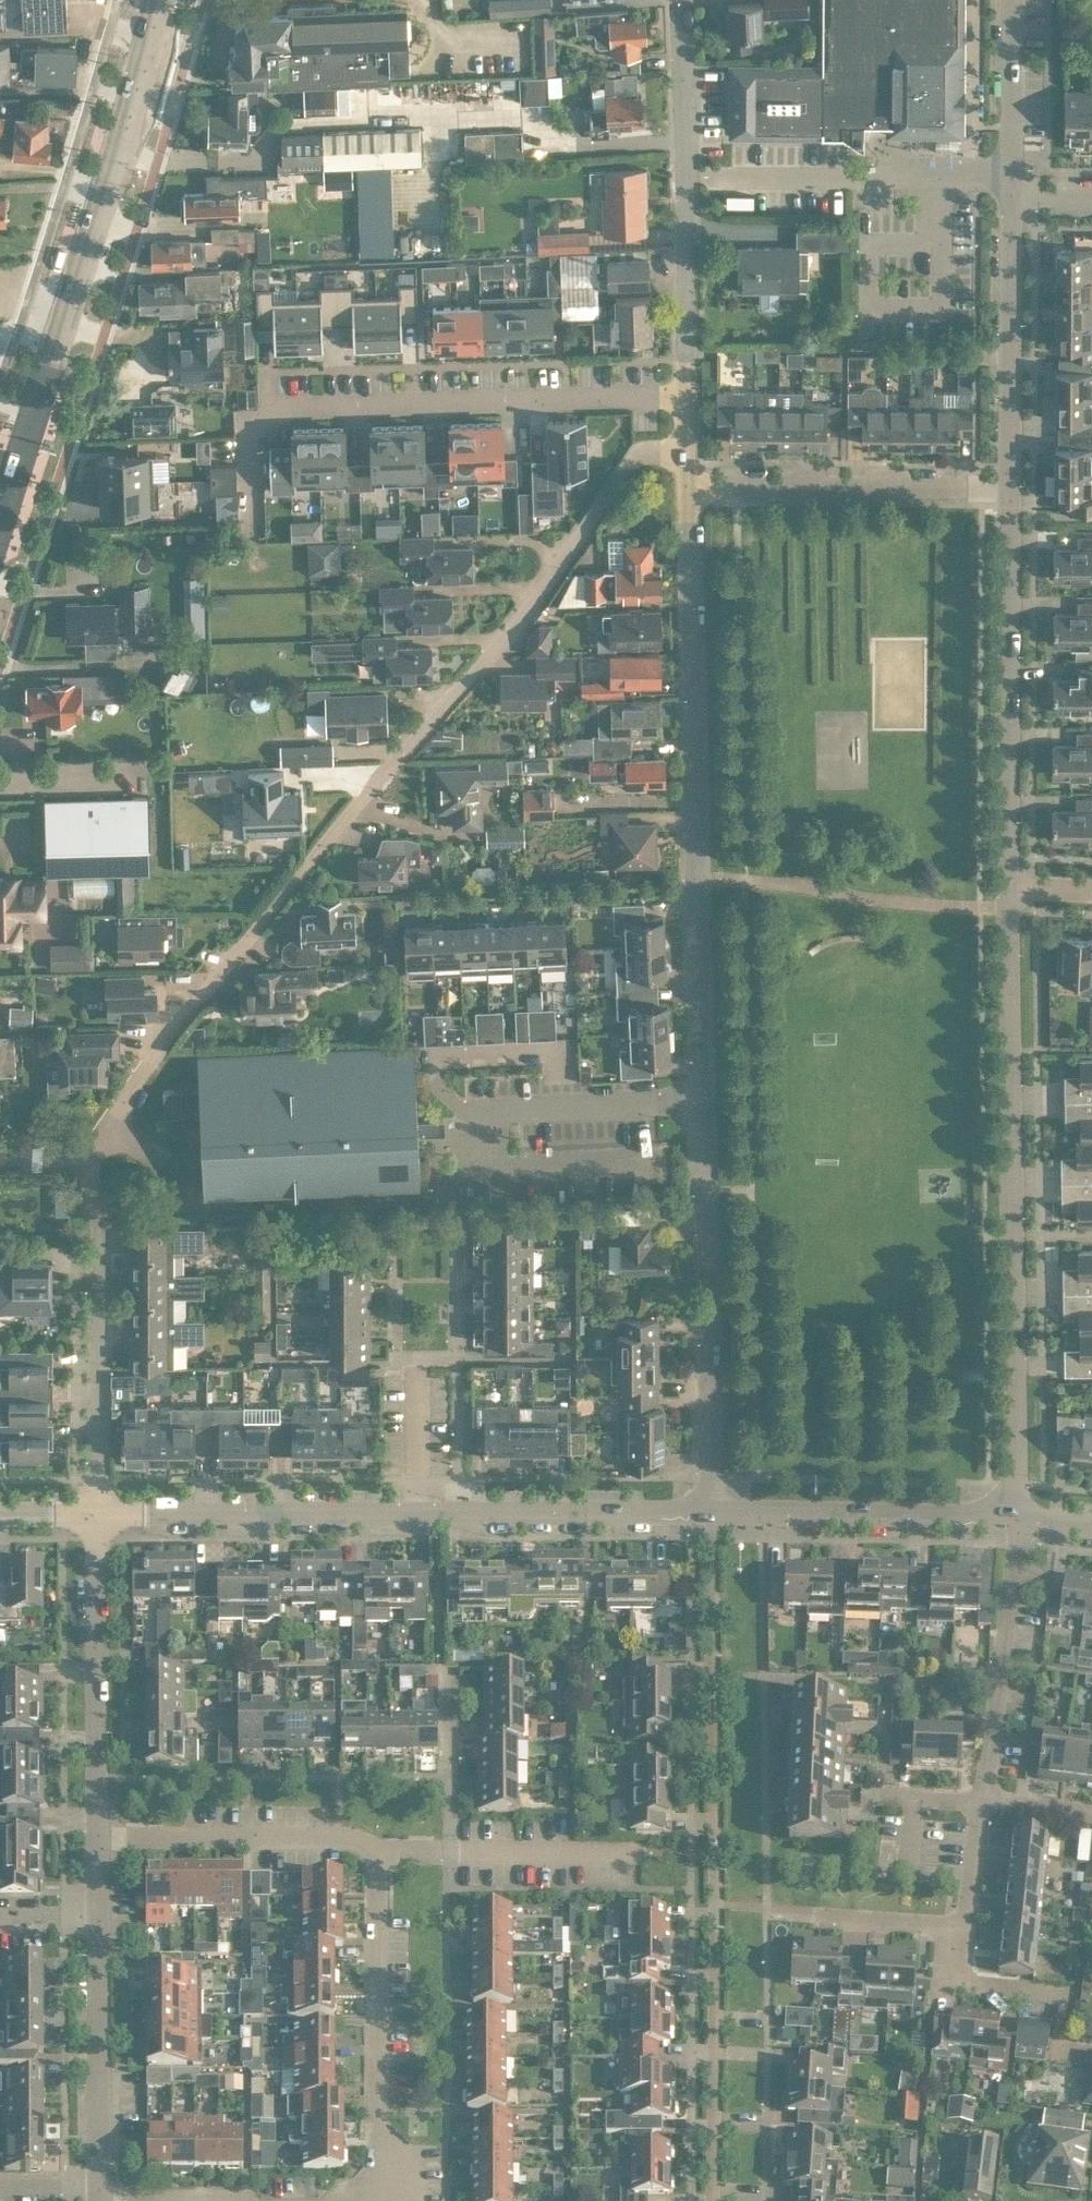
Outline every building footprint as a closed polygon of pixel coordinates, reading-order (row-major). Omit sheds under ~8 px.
[(66,22),(65,0),(0,0),(0,25),(66,22)] [(489,12),(550,10),(549,0),(488,0),(489,12)] [(729,46),(748,45),(748,32),(761,31),(759,0),(754,0),(727,2),(728,33),(729,46)] [(961,89),(962,60),(963,60),(964,0),(821,0),(821,63),(729,63),(728,133),(820,134),(841,134),(842,121),(886,121),(886,131),(961,131),(961,89)] [(764,0),(764,15),(807,12),(806,0),(764,0)] [(242,5),(222,6),(223,23),(234,23),(235,43),(228,44),(229,57),(227,57),(228,79),(254,77),(254,80),(264,79),(264,86),(306,84),(320,83),(333,83),(388,80),(389,80),(389,69),(408,68),(407,41),(405,6),(331,10),(331,1),(289,3),(289,12),(242,14),(242,5)] [(599,44),(612,43),(613,55),(638,53),(637,38),(644,38),(642,15),(626,16),(626,7),(574,11),(575,30),(591,29),(594,32),(594,40),(599,44)] [(534,69),(555,68),(553,11),(532,12),(534,69)] [(19,82),(53,82),(54,78),(73,77),(75,45),(20,44),(19,62),(9,63),(8,40),(0,41),(0,74),(7,73),(6,81),(19,81),(19,82)] [(618,69),(638,68),(638,59),(618,60),(618,69)] [(590,105),(587,105),(589,133),(608,132),(607,122),(641,119),(640,92),(636,92),(634,70),(621,71),(622,74),(603,75),(603,85),(604,92),(604,104),(590,105)] [(518,74),(519,100),(548,99),(548,90),(558,90),(558,73),(518,74)] [(320,83),(306,84),(307,106),(321,106),(320,83)] [(333,83),(320,83),(321,106),(333,105),(333,92),(333,83)] [(256,92),(256,87),(245,87),(245,91),(227,90),(227,113),(209,112),(208,139),(232,140),(231,142),(244,143),(245,138),(248,138),(249,138),(249,127),(254,127),(259,123),(259,105),(256,102),(256,92)] [(1063,135),(1062,139),(1073,139),(1073,148),(1091,148),(1091,89),(1063,88),(1063,135)] [(21,109),(21,97),(0,98),(0,107),(0,108),(21,109)] [(47,155),(49,136),(44,135),(46,117),(0,113),(0,115),(0,131),(12,132),(12,133),(14,133),(12,152),(47,155)] [(350,163),(405,161),(420,160),(418,126),(371,128),(322,130),(281,131),(281,154),(277,154),(277,167),(293,167),(308,165),(322,165),(350,163)] [(463,130),(465,156),(465,159),(494,157),(522,156),(521,128),(492,129),(463,130)] [(350,163),(322,165),(323,184),(351,183),(350,163)] [(605,168),(606,194),(602,195),(603,231),(643,229),(642,205),(640,205),(639,193),(644,193),(643,167),(605,168)] [(183,194),(179,195),(180,206),(183,206),(184,215),(238,213),(237,192),(265,191),(264,173),(219,174),(219,170),(206,171),(206,190),(182,191),(183,194)] [(457,211),(458,227),(469,226),(468,211),(457,211)] [(537,216),(537,230),(536,230),(537,238),(537,251),(588,249),(587,227),(558,229),(557,214),(537,216)] [(210,223),(210,238),(238,237),(238,227),(238,223),(210,223)] [(777,286),(796,286),(806,286),(806,271),(806,245),(846,245),(846,227),(795,227),(795,244),(737,244),(737,286),(759,286),(759,290),(759,299),(762,303),(773,303),(777,299),(777,290),(777,286)] [(184,262),(184,267),(204,266),(203,237),(188,237),(188,236),(150,238),(151,264),(184,262)] [(255,245),(255,237),(238,237),(239,245),(255,245)] [(537,251),(537,238),(525,238),(525,251),(537,251)] [(268,241),(255,241),(256,255),(268,255),(268,241)] [(1091,273),(1091,248),(1073,248),(1073,246),(1059,246),(1059,248),(1055,248),(1055,272),(1091,273)] [(547,251),(547,264),(558,263),(558,250),(547,251)] [(646,254),(595,256),(596,283),(647,281),(646,254)] [(511,258),(492,259),(492,272),(511,271),(511,258)] [(492,259),(478,260),(478,273),(492,272),(492,259)] [(464,260),(445,261),(445,275),(455,274),(464,274),(464,260)] [(445,261),(420,262),(421,276),(445,275),(445,261)] [(252,286),(254,286),(256,324),(272,323),(272,337),(273,349),(297,348),(295,296),(295,284),(272,285),(267,285),(267,263),(251,264),(252,286)] [(231,265),(204,266),(184,267),(185,279),(175,280),(175,277),(138,279),(139,307),(159,306),(159,312),(176,311),(176,305),(194,304),(194,297),(202,296),(202,288),(219,287),(218,279),(231,278),(231,265)] [(323,270),(323,283),(318,284),(318,296),(295,296),(297,348),(321,347),(321,322),(336,321),(335,283),(334,269),(323,270)] [(351,282),(346,283),(346,269),(334,269),(335,283),(336,321),(351,321),(352,346),(376,346),(375,299),(375,294),(352,294),(351,282)] [(1055,296),(1091,296),(1091,273),(1055,272),(1055,296)] [(375,299),(376,346),(401,345),(400,319),(416,318),(415,280),(397,281),(397,298),(375,299)] [(560,290),(526,291),(528,340),(552,340),(551,316),(560,316),(560,290)] [(517,291),(502,292),(504,341),(528,340),(526,291),(517,291)] [(502,292),(478,293),(478,303),(479,342),(480,342),(504,341),(502,292)] [(614,295),(615,311),(609,311),(610,337),(649,335),(648,294),(614,295)] [(1055,296),(1055,319),(1091,320),(1091,296),(1055,296)] [(478,303),(455,304),(456,343),(479,342),(478,303)] [(455,304),(431,305),(431,314),(432,344),(456,343),(455,304)] [(432,339),(431,314),(422,314),(422,340),(432,339)] [(234,352),(252,351),(250,316),(233,317),(234,352)] [(1055,319),(1055,344),(1070,344),(1070,354),(1091,355),(1091,320),(1055,319)] [(843,328),(829,320),(823,330),(837,338),(843,328)] [(177,342),(168,342),(169,375),(207,373),(221,372),(219,325),(191,326),(191,342),(177,342)] [(800,350),(786,350),(786,363),(800,363),(800,350)] [(840,351),(815,351),(815,365),(840,366),(840,351)] [(909,352),(885,352),(885,368),(908,368),(909,352)] [(1091,394),(1091,369),(1090,369),(1090,355),(1063,355),(1063,369),(1054,369),(1054,393),(1091,394)] [(932,441),(932,389),(932,365),(928,365),(924,369),(924,389),(922,389),(922,394),(908,393),(908,402),(908,441),(932,441)] [(885,441),(885,389),(880,389),(879,386),(875,383),(866,383),(863,385),(861,389),(846,389),(846,427),(860,428),(860,440),(885,441)] [(236,403),(255,403),(255,384),(236,385),(236,403)] [(728,440),(753,440),(753,388),(717,388),(716,430),(728,430),(728,440)] [(777,388),(753,388),(753,440),(776,440),(777,388)] [(776,440),(800,440),(800,388),(777,388),(776,440)] [(800,388),(800,440),(825,440),(825,427),(839,427),(839,401),(825,401),(811,401),(811,388),(800,388)] [(885,441),(908,441),(908,402),(895,402),(895,389),(885,389),(885,441)] [(932,389),(932,441),(956,441),(956,437),(958,437),(958,428),(970,428),(970,389),(932,389)] [(1054,393),(1054,418),(1062,418),(1062,431),(1089,431),(1091,431),(1091,394),(1054,393)] [(126,403),(127,431),(173,430),(172,401),(126,403)] [(546,457),(530,457),(531,488),(531,506),(531,509),(560,508),(559,472),(585,471),(583,417),(545,418),(546,457)] [(500,420),(474,421),(476,478),(500,477),(500,480),(516,480),(515,454),(501,454),(500,420)] [(476,478),(474,421),(448,422),(449,456),(436,456),(437,482),(452,482),(452,479),(476,478)] [(421,422),(395,423),(397,481),(422,480),(422,492),(437,491),(437,482),(436,456),(422,457),(421,422)] [(397,481),(395,423),(369,424),(371,459),(357,459),(358,485),(373,485),(373,481),(397,481)] [(317,426),(319,483),(343,482),(343,486),(358,485),(357,459),(344,460),(342,425),(317,426)] [(278,462),(279,488),(294,487),(294,474),(318,473),(317,426),(291,427),(292,461),(278,462)] [(1091,469),(1091,431),(1089,431),(1062,431),(1062,445),(1054,445),(1054,469),(1091,469)] [(151,452),(99,454),(100,479),(152,477),(157,477),(169,477),(168,452),(151,452)] [(209,476),(235,476),(234,462),(209,462),(209,476)] [(1054,469),(1054,494),(1062,494),(1062,507),(1091,508),(1091,469),(1054,469)] [(209,476),(210,490),(236,489),(235,476),(209,476)] [(152,477),(100,479),(100,506),(158,504),(157,477),(152,477)] [(531,488),(517,489),(518,506),(531,506),(531,488)] [(446,492),(437,492),(438,502),(446,502),(446,492)] [(438,529),(437,507),(421,508),(422,530),(438,529)] [(1091,576),(1091,533),(1083,532),(1083,547),(1053,546),(1053,576),(1091,576)] [(431,533),(399,535),(400,557),(426,556),(427,576),(470,575),(469,545),(431,546),(431,533)] [(584,595),(607,594),(658,593),(658,569),(650,569),(649,542),(622,542),(622,536),(607,536),(607,568),(584,569),(584,595)] [(305,539),(306,570),(338,569),(338,538),(305,539)] [(584,569),(573,569),(556,601),(607,600),(607,594),(584,595),(584,569)] [(188,596),(205,595),(204,574),(188,574),(188,596)] [(84,638),(84,648),(102,648),(102,638),(113,637),(113,624),(148,623),(147,582),(119,582),(120,601),(112,602),(112,599),(65,601),(66,637),(84,636),(84,638)] [(411,583),(405,583),(379,584),(380,606),(405,606),(406,626),(450,625),(449,595),(411,596),(411,583)] [(224,592),(210,593),(211,611),(225,610),(224,592)] [(1053,612),(1053,641),(1073,641),(1073,655),(1091,655),(1091,598),(1082,598),(1082,612),(1076,612),(1053,612)] [(613,643),(658,641),(657,607),(601,610),(602,625),(612,625),(613,643)] [(549,651),(549,622),(537,622),(525,637),(526,651),(549,651)] [(394,633),(362,634),(362,637),(351,638),(352,656),(363,655),(363,656),(373,656),(373,675),(386,675),(386,676),(430,674),(429,644),(394,645),(394,633)] [(579,677),(579,691),(620,691),(620,680),(629,680),(629,674),(642,674),(642,677),(658,677),(658,650),(609,650),(609,677),(579,677)] [(536,654),(536,671),(500,672),(500,703),(543,703),(543,694),(553,694),(553,672),(572,672),(572,654),(536,654)] [(152,676),(178,690),(192,666),(174,657),(170,665),(163,660),(152,676)] [(1091,707),(1091,663),(1082,663),(1082,677),(1053,677),(1052,707),(1091,707)] [(27,712),(46,711),(47,720),(75,719),(75,710),(79,710),(79,694),(122,692),(121,670),(62,672),(63,680),(45,681),(46,683),(27,684),(27,712)] [(327,686),(306,687),(307,708),(326,707),(327,729),(347,729),(347,733),(365,733),(364,728),(384,727),(383,692),(361,692),(361,695),(346,696),(346,693),(327,694),(327,686)] [(591,733),(592,751),(629,750),(629,732),(659,732),(658,697),(610,698),(611,732),(591,733)] [(1091,772),(1091,729),(1082,729),(1082,743),(1052,743),(1052,772),(1091,772)] [(543,744),(552,753),(560,746),(551,736),(543,744)] [(305,743),(305,761),(331,760),(330,742),(305,743)] [(625,776),(626,786),(644,786),(644,781),(662,780),(662,755),(588,757),(588,772),(613,771),(613,777),(625,776)] [(479,760),(479,765),(435,767),(437,808),(452,808),(452,825),(481,824),(479,778),(505,777),(505,770),(520,769),(520,756),(505,756),(505,759),(479,760)] [(250,788),(243,788),(245,830),(303,827),(301,786),(285,787),(284,768),(249,770),(250,788)] [(210,786),(234,786),(234,769),(210,769),(210,786)] [(523,814),(553,812),(552,784),(522,785),(523,814)] [(147,794),(43,797),(45,869),(149,866),(147,794)] [(1052,838),(1091,838),(1091,794),(1081,794),(1081,808),(1052,808),(1052,838)] [(626,822),(626,808),(598,809),(599,829),(613,828),(613,862),(654,862),(653,821),(626,822)] [(524,821),(484,822),(485,843),(524,842),(524,821)] [(405,834),(383,834),(384,850),(377,850),(377,854),(357,855),(358,881),(377,880),(377,883),(405,881),(404,862),(419,861),(418,837),(405,834)] [(443,859),(442,844),(431,845),(431,855),(436,860),(443,859)] [(472,874),(476,878),(489,878),(493,873),(493,865),(488,860),(476,861),(471,865),(472,874)] [(608,875),(608,865),(593,865),(593,875),(608,875)] [(18,942),(17,913),(36,912),(36,879),(16,879),(16,875),(0,875),(0,942),(18,942)] [(339,911),(338,898),(317,899),(317,912),(300,913),(301,937),(292,937),(289,937),(287,939),(285,940),(283,943),(282,946),(282,948),(282,951),(283,954),(285,956),(288,958),(290,959),(293,959),(317,958),(317,940),(353,939),(352,910),(339,911)] [(641,899),(611,900),(612,929),(623,929),(624,943),(663,942),(662,914),(642,915),(641,899)] [(162,952),(162,930),(162,921),(157,921),(157,912),(117,913),(118,959),(130,959),(130,953),(162,952)] [(564,963),(562,915),(535,916),(537,955),(536,955),(537,964),(564,963)] [(537,955),(535,916),(509,917),(511,956),(536,955),(537,955)] [(483,918),(485,967),(511,966),(511,956),(509,917),(483,918)] [(457,920),(459,968),(485,967),(483,918),(457,920)] [(432,960),(433,969),(459,968),(457,920),(431,921),(432,960)] [(406,970),(433,969),(432,960),(431,921),(404,922),(406,970)] [(1091,991),(1091,936),(1061,934),(1059,976),(1079,977),(1078,990),(1091,991)] [(397,958),(396,940),(383,941),(384,958),(397,958)] [(50,942),(51,964),(90,963),(90,941),(50,942)] [(664,969),(663,942),(624,943),(625,958),(614,959),(615,987),(645,985),(644,970),(664,969)] [(343,976),(343,962),(327,964),(327,977),(343,976)] [(257,970),(257,986),(240,987),(241,1015),(294,1013),(292,986),(314,985),(313,968),(257,970)] [(37,972),(34,987),(51,990),(54,975),(37,972)] [(107,995),(107,1013),(155,1012),(154,986),(141,986),(141,973),(105,974),(105,995),(107,995)] [(586,975),(574,975),(575,987),(587,987),(586,975)] [(646,1001),(645,985),(615,987),(616,1015),(627,1014),(628,1029),(667,1027),(666,1000),(646,1001)] [(7,1019),(30,1020),(31,1003),(8,1002),(7,1019)] [(526,1006),(514,1007),(515,1036),(527,1037),(541,1036),(539,1005),(526,1006)] [(553,1005),(539,1005),(541,1036),(555,1035),(553,1005)] [(489,1038),(502,1038),(501,1007),(487,1008),(489,1038)] [(475,1039),(489,1038),(487,1008),(474,1008),(475,1039)] [(423,1041),(436,1041),(435,1010),(421,1011),(423,1041)] [(450,1040),(450,1039),(464,1038),(463,1021),(449,1022),(449,1010),(435,1010),(436,1041),(450,1040)] [(628,1029),(629,1044),(618,1045),(619,1073),(649,1072),(648,1056),(668,1055),(667,1027),(628,1029)] [(59,1045),(60,1077),(104,1076),(103,1052),(116,1052),(115,1030),(65,1031),(66,1044),(59,1045)] [(14,1072),(12,1032),(0,1033),(0,1072),(14,1072)] [(161,1114),(200,1112),(203,1188),(418,1178),(411,1042),(197,1052),(198,1085),(160,1087),(161,1114)] [(1062,1079),(1063,1098),(1091,1098),(1091,1056),(1078,1057),(1079,1078),(1062,1079)] [(579,1079),(590,1079),(590,1065),(578,1066),(579,1079)] [(1063,1098),(1063,1117),(1079,1117),(1080,1138),(1075,1138),(1075,1139),(1091,1139),(1091,1098),(1063,1098)] [(0,1114),(0,1115),(0,1131),(8,1122),(0,1114)] [(1059,1160),(1060,1179),(1091,1179),(1091,1139),(1075,1139),(1075,1160),(1059,1160)] [(1091,1220),(1091,1179),(1060,1179),(1060,1199),(1076,1198),(1076,1220),(1091,1220)] [(135,1193),(134,1183),(124,1183),(124,1194),(135,1193)] [(670,1192),(670,1184),(662,1184),(662,1193),(670,1192)] [(471,1276),(471,1291),(471,1305),(480,1305),(480,1324),(471,1324),(472,1339),(481,1339),(481,1351),(552,1351),(552,1338),(531,1338),(531,1219),(480,1219),(480,1229),(471,1229),(471,1257),(480,1257),(480,1276),(471,1276)] [(622,1240),(620,1240),(621,1269),(666,1268),(666,1240),(650,1240),(650,1221),(622,1221),(622,1240)] [(130,1252),(128,1252),(128,1272),(130,1272),(130,1271),(172,1271),(172,1248),(202,1248),(202,1224),(130,1225),(130,1252)] [(1061,1270),(1061,1290),(1091,1289),(1091,1248),(1077,1248),(1077,1270),(1061,1270)] [(253,1250),(253,1270),(269,1270),(268,1250),(253,1250)] [(1,1295),(6,1308),(19,1308),(49,1302),(49,1260),(50,1260),(50,1259),(0,1259),(0,1295),(1,1295)] [(368,1259),(329,1259),(329,1284),(368,1284),(368,1259)] [(269,1270),(253,1270),(254,1316),(269,1316),(269,1270)] [(275,1283),(285,1283),(285,1270),(275,1270),(275,1283)] [(128,1318),(131,1318),(172,1318),(172,1317),(184,1317),(184,1294),(202,1294),(202,1271),(172,1271),(130,1271),(130,1272),(130,1298),(128,1298),(128,1318)] [(285,1296),(285,1283),(275,1283),(275,1296),(285,1296)] [(329,1308),(368,1307),(368,1284),(329,1284),(329,1308)] [(1061,1290),(1062,1309),(1078,1309),(1078,1330),(1091,1330),(1091,1289),(1061,1290)] [(329,1308),(329,1331),(368,1331),(368,1307),(329,1308)] [(569,1314),(555,1314),(555,1322),(561,1328),(568,1328),(569,1314)] [(610,1331),(610,1354),(656,1354),(655,1316),(622,1316),(605,1316),(605,1331),(610,1331)] [(128,1344),(128,1364),(172,1364),(172,1340),(203,1340),(202,1317),(184,1317),(172,1317),(172,1318),(131,1318),(131,1344),(128,1344)] [(275,1330),(286,1330),(286,1317),(275,1317),(275,1330)] [(285,1343),(286,1330),(275,1330),(275,1344),(285,1343)] [(1063,1371),(1091,1371),(1091,1330),(1078,1330),(1078,1351),(1062,1351),(1063,1371)] [(368,1355),(368,1331),(329,1331),(329,1356),(368,1355)] [(253,1356),(269,1356),(269,1336),(253,1336),(253,1356)] [(559,1337),(559,1347),(568,1347),(568,1337),(559,1337)] [(47,1384),(47,1383),(47,1372),(51,1372),(51,1347),(0,1347),(0,1363),(1,1363),(1,1383),(1,1384),(47,1384)] [(610,1379),(622,1379),(622,1391),(656,1390),(656,1354),(610,1354),(610,1379)] [(495,1371),(507,1371),(507,1361),(495,1361),(495,1371)] [(507,1361),(507,1371),(521,1372),(522,1361),(507,1361)] [(281,1377),(303,1377),(303,1363),(281,1363),(281,1377)] [(339,1364),(326,1364),(326,1374),(339,1374),(339,1364)] [(340,1364),(340,1381),(368,1381),(368,1364),(340,1364)] [(132,1371),(132,1388),(145,1388),(145,1380),(145,1371),(132,1371)] [(159,1371),(145,1371),(145,1380),(159,1381),(159,1371)] [(47,1383),(47,1384),(1,1384),(1,1383),(0,1383),(0,1400),(1,1400),(1,1420),(47,1420),(47,1419),(47,1409),(51,1409),(51,1383),(47,1383)] [(656,1390),(622,1391),(622,1403),(616,1403),(616,1427),(662,1427),(661,1403),(656,1403),(656,1390)] [(482,1442),(483,1442),(483,1455),(507,1455),(507,1398),(471,1398),(471,1438),(482,1438),(482,1442)] [(507,1455),(532,1455),(531,1416),(518,1416),(518,1408),(514,1398),(507,1398),(507,1455)] [(242,1403),(205,1404),(205,1450),(218,1450),(218,1456),(242,1456),(242,1431),(242,1403)] [(279,1450),(279,1411),(279,1403),(242,1403),(242,1431),(242,1456),(267,1456),(267,1450),(279,1450)] [(291,1456),(315,1456),(315,1403),(292,1403),(292,1411),(279,1411),(279,1450),(291,1450),(291,1456)] [(339,1403),(315,1403),(315,1456),(339,1456),(339,1403)] [(346,1403),(339,1403),(339,1456),(364,1455),(363,1442),(365,1443),(365,1439),(368,1439),(370,1422),(363,1422),(363,1416),(349,1416),(349,1406),(346,1403)] [(569,1403),(531,1403),(531,1416),(532,1455),(556,1455),(556,1449),(569,1449),(569,1437),(569,1427),(569,1415),(569,1411),(569,1403)] [(145,1404),(145,1409),(145,1456),(169,1456),(169,1417),(155,1417),(155,1404),(145,1404)] [(193,1450),(205,1450),(205,1404),(169,1404),(169,1417),(169,1456),(193,1456),(193,1450)] [(136,1413),(136,1417),(121,1417),(121,1423),(114,1423),(116,1439),(119,1439),(119,1443),(121,1443),(121,1456),(145,1456),(145,1409),(140,1409),(136,1413)] [(1083,1413),(1055,1410),(1056,1446),(1069,1448),(1068,1460),(1091,1463),(1091,1461),(1091,1411),(1083,1410),(1083,1413)] [(584,1411),(569,1411),(569,1415),(569,1427),(584,1427),(584,1411)] [(47,1419),(47,1420),(1,1420),(0,1420),(0,1436),(1,1436),(1,1454),(8,1454),(8,1457),(47,1457),(47,1445),(51,1445),(51,1419),(47,1419)] [(584,1427),(569,1427),(569,1437),(584,1437),(584,1427)] [(662,1440),(662,1427),(616,1427),(616,1452),(622,1452),(622,1465),(656,1465),(656,1452),(662,1452),(662,1450),(666,1450),(666,1440),(662,1440)] [(556,1559),(532,1559),(532,1565),(520,1565),(520,1599),(520,1616),(529,1616),(535,1609),(535,1605),(557,1605),(556,1559)] [(581,1599),(593,1599),(593,1565),(581,1565),(581,1559),(556,1559),(557,1605),(581,1605),(581,1599)] [(278,1566),(279,1600),(291,1600),(291,1606),(315,1606),(315,1560),(290,1560),(290,1566),(278,1566)] [(352,1621),(352,1599),(352,1566),(340,1566),(339,1560),(315,1560),(315,1606),(315,1615),(336,1614),(336,1621),(352,1621)] [(22,1623),(22,1610),(40,1610),(40,1561),(10,1561),(10,1582),(0,1583),(0,1623),(22,1623)] [(169,1612),(169,1600),(168,1561),(144,1561),(144,1574),(142,1574),(142,1578),(139,1578),(137,1594),(144,1594),(144,1600),(159,1600),(159,1608),(162,1612),(169,1612)] [(169,1612),(169,1600),(205,1600),(205,1566),(193,1566),(193,1561),(168,1561),(169,1600),(169,1612)] [(784,1564),(782,1608),(806,1609),(808,1571),(795,1570),(796,1565),(784,1564)] [(446,1566),(446,1599),(446,1617),(460,1617),(460,1611),(483,1611),(483,1565),(446,1566)] [(483,1611),(485,1611),(505,1611),(505,1610),(508,1610),(508,1615),(520,1616),(520,1599),(520,1565),(483,1565),(483,1611)] [(605,1611),(630,1611),(630,1565),(593,1565),(593,1599),(605,1599),(605,1611)] [(667,1598),(667,1565),(630,1565),(630,1611),(654,1610),(654,1598),(667,1598)] [(217,1612),(242,1612),(242,1566),(205,1566),(205,1600),(217,1600),(217,1612)] [(242,1566),(242,1612),(242,1621),(244,1622),(247,1625),(265,1624),(271,1618),(279,1618),(279,1600),(278,1566),(242,1566)] [(390,1623),(390,1611),(388,1611),(388,1566),(352,1566),(352,1599),(364,1599),(364,1611),(364,1612),(365,1623),(390,1623)] [(388,1566),(388,1611),(390,1611),(403,1611),(403,1623),(426,1623),(426,1566),(388,1566)] [(844,1592),(844,1584),(831,1583),(832,1566),(820,1566),(820,1571),(808,1571),(806,1609),(806,1618),(843,1619),(844,1592)] [(857,1576),(845,1575),(844,1584),(844,1592),(843,1619),(855,1620),(856,1615),(879,1616),(882,1567),(857,1566),(857,1576)] [(904,1612),(916,1613),(917,1596),(918,1585),(905,1585),(906,1568),(882,1567),(879,1616),(889,1616),(890,1615),(890,1611),(904,1612)] [(917,1596),(916,1613),(916,1624),(928,1624),(929,1624),(940,1624),(940,1612),(953,1612),(955,1568),(930,1567),(929,1597),(917,1596)] [(953,1612),(977,1613),(976,1626),(989,1626),(991,1599),(978,1598),(979,1569),(955,1568),(953,1612)] [(1061,1595),(1048,1593),(1045,1620),(1058,1622),(1059,1613),(1083,1617),(1088,1578),(1064,1575),(1061,1595)] [(1088,1578),(1083,1617),(1089,1618),(1088,1625),(1091,1626),(1091,1579),(1088,1578)] [(315,1663),(315,1649),(315,1643),(304,1643),(304,1663),(315,1663)] [(483,1647),(468,1648),(468,1662),(484,1662),(483,1647)] [(155,1648),(144,1648),(144,1663),(168,1663),(168,1649),(168,1648),(155,1648)] [(315,1649),(315,1663),(324,1663),(324,1649),(315,1649)] [(389,1662),(400,1663),(400,1655),(396,1651),(389,1651),(389,1662)] [(795,1666),(805,1666),(806,1652),(796,1651),(795,1666)] [(192,1652),(192,1662),(206,1662),(205,1652),(192,1652)] [(878,1654),(877,1667),(883,1667),(892,1668),(895,1668),(896,1654),(878,1654)] [(938,1657),(938,1669),(951,1669),(951,1658),(938,1657)] [(1076,1666),(1091,1668),(1091,1663),(1091,1660),(1078,1657),(1076,1666)] [(250,1671),(261,1672),(261,1661),(250,1661),(250,1671)] [(261,1672),(277,1672),(277,1661),(261,1661),(261,1672)] [(341,1672),(352,1672),(364,1672),(364,1661),(341,1661),(341,1672)] [(378,1661),(364,1661),(364,1672),(378,1672),(378,1661)] [(576,1676),(591,1676),(591,1663),(576,1663),(576,1676)] [(847,1665),(846,1675),(856,1676),(856,1666),(847,1665)] [(323,1666),(309,1667),(309,1678),(323,1678),(323,1666)] [(865,1676),(865,1666),(856,1666),(856,1676),(865,1676)] [(874,1676),(874,1667),(865,1666),(865,1676),(874,1676)] [(297,1678),(309,1678),(309,1667),(297,1667),(297,1678)] [(629,1680),(622,1680),(622,1705),(668,1705),(668,1680),(662,1680),(662,1667),(628,1667),(629,1680)] [(883,1677),(883,1667),(877,1667),(874,1667),(874,1676),(883,1677)] [(892,1677),(892,1668),(883,1667),(883,1677),(892,1677)] [(0,1681),(0,1706),(41,1706),(40,1681),(32,1681),(32,1668),(5,1668),(5,1681),(0,1681)] [(483,1668),(483,1693),(522,1692),(522,1668),(483,1668)] [(892,1668),(892,1677),(892,1682),(902,1682),(902,1668),(895,1668),(892,1668)] [(184,1669),(144,1669),(144,1694),(184,1694),(184,1669)] [(399,1679),(411,1679),(411,1669),(399,1669),(399,1679)] [(426,1669),(411,1669),(411,1679),(426,1678),(426,1669)] [(559,1692),(569,1692),(569,1677),(558,1678),(559,1692)] [(217,1683),(218,1694),(231,1694),(231,1682),(217,1683)] [(902,1682),(892,1682),(891,1691),(901,1691),(902,1682)] [(901,1691),(891,1691),(891,1700),(901,1700),(901,1691)] [(522,1716),(522,1692),(483,1693),(483,1716),(522,1716)] [(569,1692),(559,1692),(559,1704),(569,1704),(569,1692)] [(194,1694),(184,1694),(144,1694),(145,1718),(184,1717),(194,1717),(194,1694)] [(231,1703),(231,1694),(218,1694),(218,1703),(231,1703)] [(851,1719),(843,1718),(844,1697),(794,1694),(793,1724),(851,1727),(851,1719)] [(261,1711),(261,1699),(252,1699),(252,1711),(237,1711),(237,1750),(262,1750),(261,1711)] [(901,1700),(891,1700),(891,1709),(900,1709),(901,1700)] [(286,1750),(309,1750),(309,1712),(309,1702),(299,1706),(299,1712),(285,1711),(286,1750)] [(412,1754),(436,1754),(436,1715),(422,1715),(422,1704),(412,1704),(412,1715),(412,1754)] [(364,1705),(355,1706),(340,1705),(340,1715),(340,1754),(365,1754),(364,1705)] [(376,1705),(364,1705),(365,1754),(388,1754),(388,1715),(377,1715),(376,1705)] [(629,1729),(629,1742),(662,1742),(662,1729),(668,1729),(668,1705),(622,1705),(622,1729),(629,1729)] [(32,1744),(32,1730),(41,1730),(41,1706),(0,1706),(0,1744),(32,1744)] [(900,1709),(891,1709),(890,1718),(900,1719),(900,1709)] [(262,1750),(286,1750),(285,1711),(261,1711),(262,1750)] [(309,1712),(309,1750),(334,1749),(334,1712),(309,1712)] [(388,1754),(412,1754),(412,1715),(388,1715),(388,1754)] [(476,1739),(476,1740),(522,1740),(522,1716),(483,1716),(483,1739),(476,1739)] [(145,1741),(184,1741),(196,1741),(196,1733),(194,1730),(184,1730),(184,1717),(145,1718),(145,1741)] [(900,1719),(890,1718),(890,1727),(900,1728),(900,1720),(900,1719)] [(935,1765),(959,1766),(960,1745),(973,1746),(974,1718),(961,1718),(961,1731),(937,1730),(935,1765)] [(899,1746),(899,1747),(911,1748),(911,1764),(935,1765),(937,1730),(913,1729),(913,1720),(900,1720),(900,1728),(899,1737),(899,1746)] [(1037,1778),(1061,1781),(1067,1738),(1043,1735),(1045,1722),(1032,1720),(1028,1747),(1040,1749),(1037,1778)] [(850,1735),(851,1727),(793,1724),(792,1754),(842,1756),(843,1735),(850,1735)] [(564,1725),(564,1740),(576,1739),(576,1725),(564,1725)] [(900,1728),(890,1727),(889,1736),(899,1737),(900,1728)] [(1061,1781),(1084,1784),(1091,1728),(1081,1727),(1079,1740),(1067,1738),(1061,1781)] [(1084,1784),(1091,1785),(1091,1728),(1084,1784)] [(217,1729),(217,1741),(230,1741),(230,1729),(217,1729)] [(899,1737),(889,1736),(889,1746),(899,1746),(899,1737)] [(576,1751),(576,1739),(564,1740),(564,1750),(576,1751)] [(522,1741),(522,1740),(476,1740),(476,1763),(516,1763),(516,1741),(522,1741)] [(196,1766),(196,1741),(184,1741),(145,1741),(145,1766),(196,1766)] [(230,1750),(230,1741),(217,1741),(217,1750),(230,1750)] [(0,1744),(0,1753),(5,1753),(5,1757),(0,1757),(0,1782),(41,1782),(41,1757),(33,1757),(32,1744),(0,1744)] [(899,1746),(889,1746),(889,1755),(898,1755),(899,1747),(899,1746)] [(596,1748),(578,1748),(578,1761),(596,1761),(596,1748)] [(629,1767),(622,1767),(622,1792),(668,1792),(668,1767),(662,1767),(662,1754),(629,1754),(629,1767)] [(840,1783),(842,1756),(792,1754),(790,1781),(840,1783)] [(898,1755),(889,1755),(888,1764),(898,1764),(898,1755)] [(516,1787),(516,1763),(476,1763),(477,1787),(516,1787)] [(545,1787),(558,1787),(569,1787),(569,1774),(545,1774),(545,1787)] [(839,1805),(840,1783),(790,1781),(789,1810),(847,1813),(847,1805),(839,1805)] [(41,1782),(0,1782),(0,1806),(6,1806),(6,1820),(33,1820),(33,1806),(41,1806),(41,1782)] [(516,1811),(516,1787),(477,1787),(477,1812),(516,1811)] [(569,1800),(569,1787),(558,1787),(558,1801),(569,1800)] [(668,1816),(668,1792),(622,1792),(623,1816),(629,1816),(629,1829),(663,1829),(663,1816),(668,1816)] [(847,1813),(789,1810),(788,1840),(838,1843),(839,1821),(846,1821),(847,1813)] [(0,1833),(0,1858),(41,1857),(41,1833),(33,1833),(33,1820),(6,1820),(6,1833),(0,1833)] [(1010,1854),(1045,1858),(1048,1834),(1013,1830),(1010,1854)] [(1078,1848),(1076,1862),(1086,1863),(1088,1849),(1078,1848)] [(1008,1878),(1043,1881),(1045,1858),(1010,1854),(1008,1878)] [(41,1857),(0,1858),(0,1896),(33,1896),(33,1882),(41,1882),(41,1857)] [(241,1908),(241,1868),(216,1869),(216,1908),(241,1908)] [(170,1908),(169,1908),(169,1869),(145,1869),(145,1908),(159,1908),(159,1922),(170,1922),(170,1908)] [(193,1869),(169,1869),(169,1908),(170,1908),(193,1908),(193,1869)] [(216,1908),(216,1869),(193,1869),(193,1908),(216,1908)] [(1071,1873),(1070,1882),(1082,1883),(1082,1874),(1071,1873)] [(250,1874),(250,1898),(268,1898),(268,1897),(269,1897),(269,1874),(250,1874)] [(341,1874),(302,1874),(302,1898),(341,1898),(341,1874)] [(1008,1878),(1005,1901),(1040,1905),(1043,1881),(1008,1878)] [(1078,1896),(1077,1907),(1081,1907),(1089,1908),(1090,1897),(1082,1896),(1078,1896)] [(268,1922),(268,1898),(250,1898),(250,1922),(268,1922)] [(341,1898),(302,1898),(292,1898),(292,1909),(302,1909),(302,1921),(341,1921),(341,1898)] [(1038,1928),(1040,1905),(1005,1901),(1003,1924),(1038,1928)] [(472,1907),(472,1931),(511,1931),(510,1907),(472,1907)] [(662,1920),(662,1907),(618,1907),(618,1921),(619,1921),(619,1944),(668,1944),(668,1920),(662,1920)] [(1088,1927),(1090,1910),(1073,1908),(1071,1925),(1088,1927)] [(553,1918),(553,1929),(562,1929),(562,1918),(553,1918)] [(291,1932),(291,1945),(302,1944),(302,1945),(333,1945),(333,1946),(341,1946),(341,1921),(302,1921),(302,1932),(291,1932)] [(1035,1952),(1038,1928),(1003,1924),(1000,1948),(1035,1952)] [(568,1929),(568,1944),(581,1944),(581,1925),(568,1925),(568,1929)] [(562,1939),(562,1929),(553,1929),(553,1939),(562,1939)] [(562,1955),(562,1939),(553,1939),(553,1943),(550,1943),(550,1946),(546,1943),(511,1943),(511,1931),(472,1931),(472,1955),(511,1955),(562,1955)] [(251,1933),(250,1945),(259,1945),(259,1934),(251,1933)] [(817,1941),(792,1940),(789,1983),(814,1985),(817,1941)] [(839,1972),(841,1943),(817,1941),(814,1985),(813,1996),(819,1998),(837,1999),(836,2008),(849,2009),(852,1977),(852,1973),(839,1972)] [(1068,1941),(1067,1953),(1077,1954),(1078,1942),(1068,1941)] [(283,1956),(293,1956),(293,1969),(333,1969),(333,1946),(333,1945),(302,1945),(302,1944),(291,1945),(283,1945),(283,1956)] [(623,1982),(650,1982),(657,1982),(657,1968),(668,1968),(668,1944),(619,1944),(619,1957),(618,1957),(618,1982),(623,1982)] [(206,1954),(217,1955),(217,1945),(206,1945),(206,1954)] [(217,1955),(228,1955),(228,1945),(217,1945),(217,1955)] [(250,1945),(250,1969),(259,1969),(259,1945),(250,1945)] [(1033,1976),(1035,1952),(1000,1948),(998,1972),(1033,1976)] [(852,1977),(849,2009),(873,2010),(886,2011),(887,2006),(887,1994),(890,1950),(866,1949),(864,1978),(852,1977)] [(890,1950),(887,1994),(887,2006),(910,2007),(910,2021),(923,2022),(925,1982),(913,1981),(914,1952),(890,1950)] [(1077,1954),(1067,1953),(1066,1964),(1076,1965),(1077,1954)] [(159,1964),(170,1964),(170,1954),(159,1954),(159,1964)] [(194,1964),(194,1954),(170,1954),(170,1964),(194,1964)] [(42,1981),(41,1957),(38,1957),(38,1955),(23,1955),(23,1957),(2,1957),(2,1971),(0,1971),(0,1981),(42,1981)] [(472,1955),(472,1978),(511,1978),(511,1955),(472,1955)] [(553,1965),(553,1976),(562,1976),(562,1965),(553,1965)] [(145,1993),(185,1993),(197,1993),(197,1969),(145,1969),(145,1993)] [(250,1992),(259,1992),(259,1969),(250,1969),(250,1981),(250,1992)] [(293,1992),(333,1992),(333,1969),(293,1969),(293,1991),(293,1992)] [(562,1987),(562,1976),(553,1976),(553,1987),(562,1987)] [(511,2002),(511,1978),(472,1978),(472,2002),(511,2002)] [(42,1981),(0,1981),(0,1992),(2,1992),(2,2005),(42,2005),(42,1981)] [(240,1992),(250,1992),(250,1981),(240,1981),(240,1992)] [(650,1982),(623,1982),(618,1982),(603,1982),(603,1996),(630,1996),(630,2019),(668,2019),(668,1995),(650,1995),(650,1982)] [(288,2016),(293,2016),(293,2017),(333,2017),(333,1992),(293,1992),(293,1991),(281,1991),(281,2000),(288,2000),(288,2016)] [(250,2015),(250,1992),(240,1992),(239,2015),(250,2015)] [(259,2015),(259,1992),(250,1992),(250,2015),(259,2015)] [(146,2017),(185,2017),(197,2017),(197,1993),(185,1993),(145,1993),(146,2017)] [(1091,2019),(1091,2009),(1091,2004),(1080,2003),(1079,2018),(1081,2018),(1091,2019)] [(3,2018),(0,2018),(0,2029),(42,2028),(42,2005),(2,2005),(3,2018)] [(785,2009),(783,2028),(811,2029),(812,2011),(785,2009)] [(466,2011),(466,2035),(504,2035),(504,2011),(466,2011)] [(933,2015),(928,2057),(968,2062),(967,2068),(968,2068),(970,2051),(975,2013),(951,2011),(950,2017),(933,2015)] [(833,2012),(833,2022),(847,2023),(847,2013),(833,2012)] [(975,2013),(970,2051),(968,2068),(1005,2072),(1010,2033),(997,2031),(999,2016),(975,2013)] [(146,2040),(185,2040),(201,2040),(210,2040),(210,2017),(197,2017),(185,2017),(146,2017),(146,2040)] [(619,2043),(619,2057),(623,2057),(650,2057),(655,2057),(655,2043),(668,2043),(668,2019),(630,2019),(630,2029),(619,2029),(619,2043)] [(1016,2046),(1047,2050),(1050,2023),(1020,2019),(1016,2046)] [(553,2023),(553,2034),(562,2034),(562,2023),(553,2023)] [(293,2025),(293,2050),(333,2049),(333,2025),(293,2025)] [(250,2028),(250,2040),(250,2050),(251,2050),(260,2050),(260,2027),(250,2027),(250,2028)] [(42,2028),(0,2029),(0,2039),(3,2039),(3,2053),(42,2053),(42,2028)] [(240,2028),(240,2040),(250,2040),(250,2028),(240,2028)] [(786,2041),(797,2042),(798,2031),(787,2031),(786,2041)] [(561,2045),(562,2034),(553,2034),(553,2045),(561,2045)] [(504,2059),(504,2035),(466,2035),(466,2059),(504,2059)] [(849,2039),(848,2053),(860,2053),(861,2039),(849,2039)] [(146,2065),(201,2064),(201,2040),(185,2040),(146,2040),(146,2065)] [(240,2040),(240,2050),(250,2050),(250,2040),(240,2040)] [(333,2049),(293,2050),(283,2050),(283,2073),(293,2073),(333,2073),(333,2049)] [(260,2064),(260,2050),(251,2050),(251,2063),(260,2064)] [(786,2087),(829,2090),(842,2090),(844,2053),(812,2051),(801,2050),(801,2064),(787,2063),(786,2087)] [(1089,2055),(1086,2078),(1084,2077),(1083,2079),(1091,2080),(1088,2103),(1091,2103),(1091,2055),(1089,2055)] [(650,2057),(623,2057),(619,2057),(618,2094),(630,2094),(668,2094),(668,2086),(673,2085),(673,2073),(668,2072),(668,2070),(655,2070),(655,2057),(650,2057)] [(504,2082),(504,2059),(466,2059),(466,2082),(504,2082)] [(553,2068),(553,2078),(562,2078),(562,2068),(553,2068)] [(198,2069),(170,2069),(170,2084),(194,2084),(194,2078),(198,2078),(198,2069)] [(170,2087),(169,2070),(146,2070),(146,2087),(170,2087)] [(333,2073),(293,2073),(283,2073),(283,2097),(287,2097),(302,2097),(333,2097),(333,2096),(333,2073)] [(3,2088),(0,2088),(0,2098),(42,2098),(42,2074),(3,2074),(3,2088)] [(902,2093),(914,2095),(917,2075),(905,2074),(902,2093)] [(207,2086),(217,2086),(217,2077),(207,2077),(207,2086)] [(217,2086),(228,2086),(228,2077),(217,2077),(217,2086)] [(562,2089),(562,2078),(553,2078),(553,2089),(562,2089)] [(504,2107),(504,2082),(466,2082),(466,2107),(504,2107)] [(251,2085),(251,2097),(260,2097),(260,2085),(251,2085)] [(840,2118),(841,2106),(842,2090),(829,2090),(786,2087),(784,2111),(808,2112),(807,2125),(810,2125),(839,2127),(839,2128),(840,2128),(853,2129),(853,2119),(840,2118)] [(668,2102),(668,2094),(630,2094),(630,2118),(623,2118),(623,2132),(651,2132),(651,2119),(668,2118),(668,2117),(673,2116),(673,2104),(668,2102)] [(302,2097),(287,2097),(287,2120),(302,2120),(342,2120),(342,2096),(333,2096),(333,2097),(302,2097)] [(901,2096),(899,2122),(917,2123),(918,2097),(901,2096)] [(260,2097),(251,2097),(251,2106),(260,2107),(260,2097)] [(0,2098),(0,2109),(3,2109),(3,2122),(42,2122),(42,2098),(0,2098)] [(945,2117),(971,2120),(974,2101),(948,2098),(945,2117)] [(1033,2146),(1028,2185),(1080,2192),(1088,2136),(1087,2136),(1081,2135),(1083,2117),(1043,2111),(1040,2129),(1038,2129),(1036,2146),(1033,2146)] [(472,2115),(472,2140),(511,2140),(511,2115),(472,2115)] [(170,2168),(170,2129),(170,2117),(159,2117),(159,2129),(146,2129),(146,2168),(170,2168)] [(170,2168),(194,2168),(194,2117),(170,2117),(170,2129),(170,2168)] [(218,2118),(194,2117),(194,2168),(217,2168),(217,2129),(218,2129),(218,2118)] [(302,2144),(342,2144),(342,2120),(302,2120),(302,2144)] [(3,2135),(0,2135),(0,2145),(42,2145),(42,2122),(3,2122),(3,2135)] [(837,2150),(839,2128),(839,2127),(810,2125),(809,2137),(786,2136),(784,2161),(823,2163),(824,2149),(837,2150)] [(553,2127),(553,2137),(562,2137),(562,2127),(553,2127)] [(242,2129),(218,2129),(217,2129),(217,2168),(242,2168),(242,2129)] [(630,2146),(630,2169),(669,2169),(668,2145),(651,2145),(651,2132),(623,2132),(623,2146),(630,2146)] [(251,2133),(251,2144),(260,2144),(259,2133),(251,2133)] [(562,2148),(562,2137),(553,2137),(553,2148),(562,2148)] [(511,2163),(511,2140),(472,2140),(472,2163),(511,2163)] [(996,2143),(969,2140),(961,2200),(972,2200),(989,2200),(996,2143)] [(915,2143),(902,2142),(900,2168),(913,2169),(915,2143)] [(342,2168),(342,2144),(302,2144),(302,2168),(342,2168)] [(0,2145),(0,2156),(3,2156),(3,2170),(24,2170),(24,2171),(38,2171),(38,2170),(42,2170),(42,2145),(0,2145)] [(922,2157),(921,2181),(930,2182),(932,2157),(922,2157)] [(250,2158),(250,2168),(259,2168),(259,2158),(250,2158)] [(823,2163),(784,2161),(782,2185),(806,2187),(805,2200),(811,2200),(824,2200),(834,2200),(835,2179),(837,2164),(823,2163)] [(511,2187),(511,2163),(472,2163),(472,2187),(511,2187)] [(646,2194),(669,2193),(669,2169),(630,2169),(630,2178),(619,2177),(619,2197),(619,2200),(646,2200),(646,2194)] [(912,2171),(886,2169),(885,2189),(911,2191),(912,2171)] [(554,2173),(554,2184),(562,2184),(562,2173),(554,2173)] [(562,2195),(562,2184),(554,2184),(554,2195),(562,2195)] [(511,2187),(472,2187),(472,2200),(511,2200),(511,2187)]
